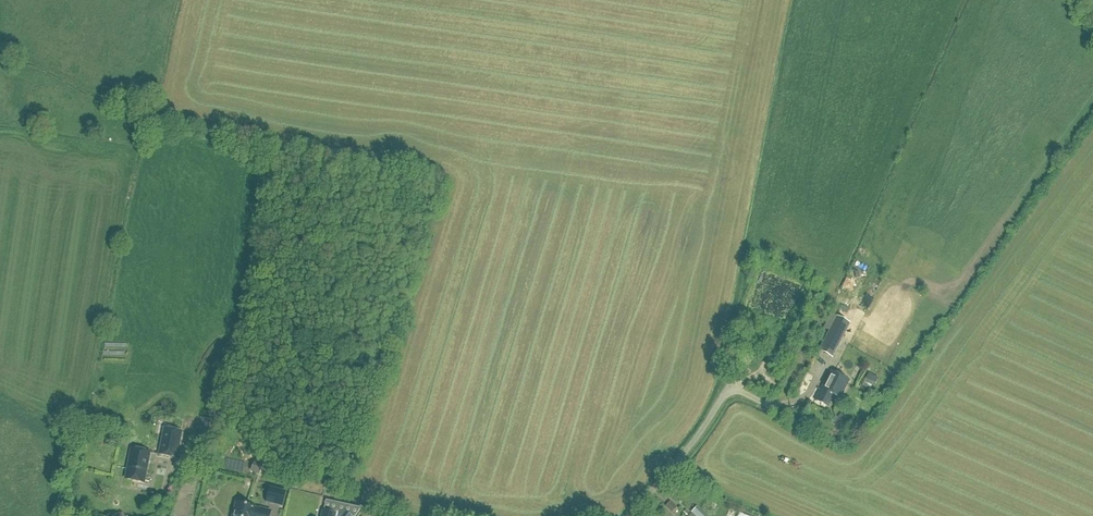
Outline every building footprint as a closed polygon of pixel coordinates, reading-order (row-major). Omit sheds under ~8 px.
[(831,358),(836,348),(849,323),(836,317),(823,342),(819,352),(831,358)] [(824,383),(815,401),(828,408),(834,395),(840,398),(848,381),(831,372),(827,381),(830,382),(828,385),(824,383)] [(165,428),(162,442),(159,455),(177,459),(182,432),(165,428)] [(132,449),(126,479),(144,483),(150,453),(132,449)] [(284,492),(276,490),(269,488),(266,503),(272,504),(280,506),(284,492)] [(270,512),(259,509),(258,511),(254,510),(254,508),(237,504),(234,515),(269,515),(270,512)] [(693,515),(694,515),(705,515),(698,509),(696,507),(691,513),(693,515)]
